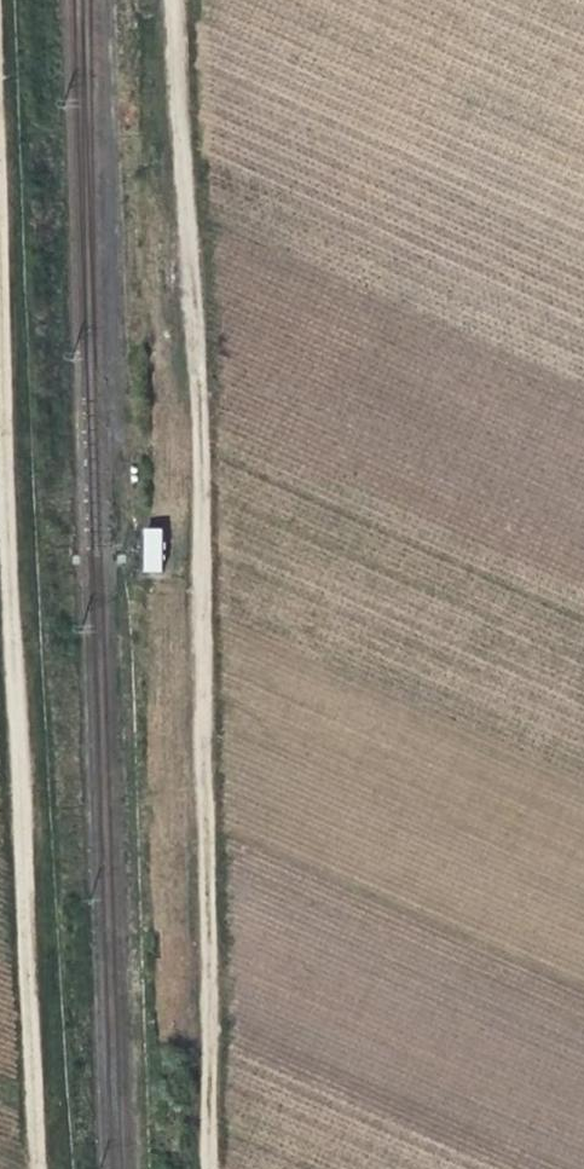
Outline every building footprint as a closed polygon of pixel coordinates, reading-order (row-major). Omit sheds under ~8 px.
[(142,527),(142,572),(163,572),(162,527),(142,527)]
